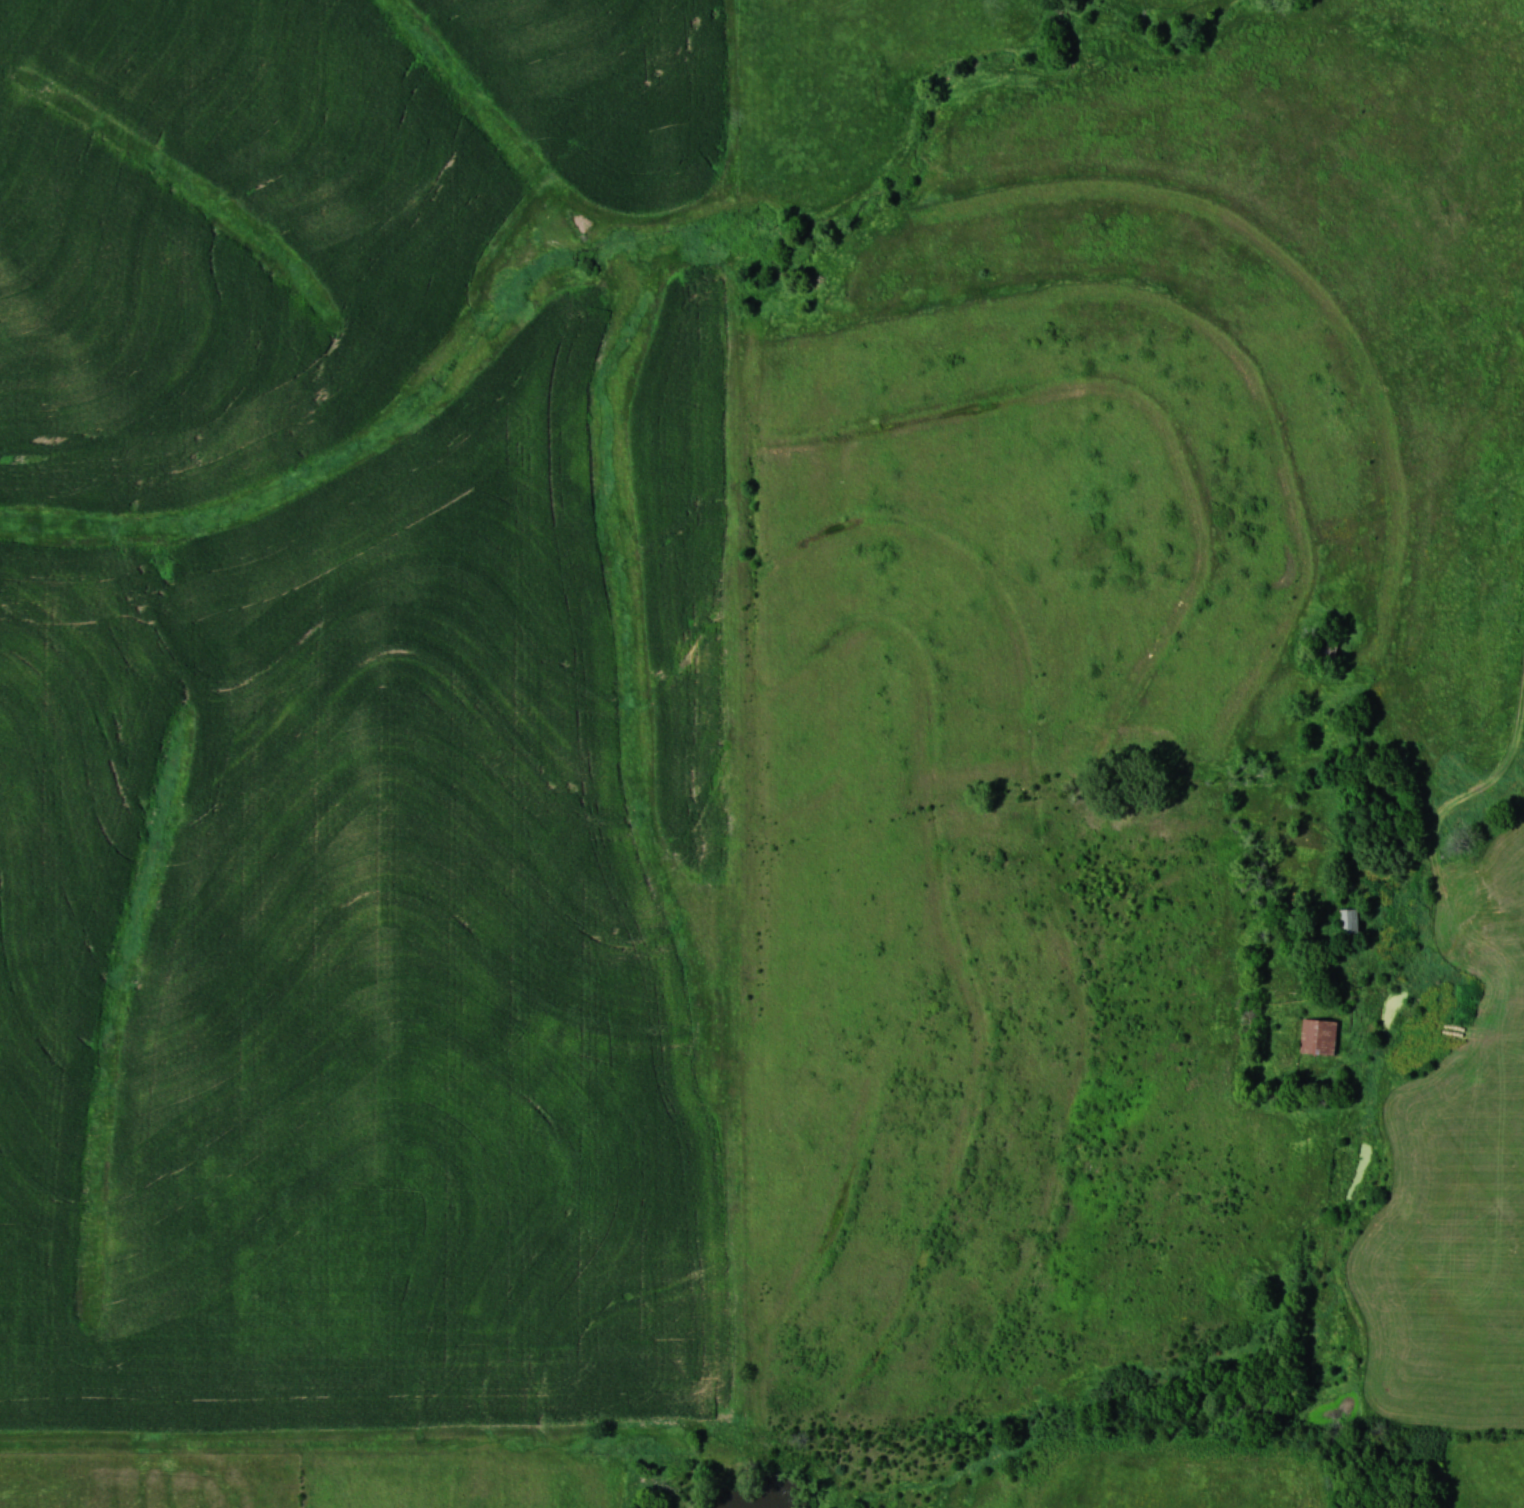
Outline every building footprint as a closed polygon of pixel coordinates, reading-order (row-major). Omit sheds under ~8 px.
[(1360,948),(1360,908),(1343,908),(1343,948),(1360,948)] [(1337,1055),(1339,1020),(1303,1018),(1302,1053),(1337,1055)]
